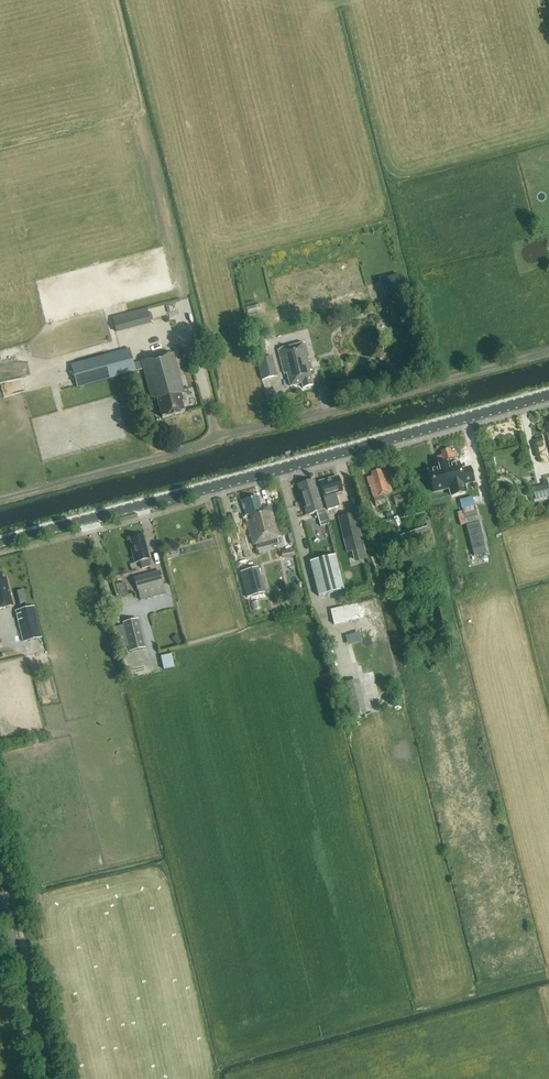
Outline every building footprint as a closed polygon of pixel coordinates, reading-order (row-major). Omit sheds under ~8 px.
[(112,317),(116,333),(151,324),(147,308),(112,317)] [(303,388),(313,385),(309,371),(312,370),(305,343),(278,350),(284,373),(287,373),(290,386),(302,383),(303,388)] [(264,344),(255,346),(257,353),(266,351),(264,344)] [(162,418),(184,412),(182,402),(183,402),(181,394),(185,393),(173,353),(133,363),(129,349),(71,365),(77,387),(143,369),(151,398),(157,400),(162,418)] [(272,356),(257,360),(262,380),(277,376),(272,356)] [(439,468),(428,471),(434,492),(449,488),(451,496),(465,492),(463,484),(473,482),(469,468),(460,470),(458,463),(447,466),(446,464),(439,466),(439,468)] [(367,477),(369,487),(370,487),(376,506),(385,503),(382,494),(392,492),(386,472),(381,473),(380,469),(371,472),(372,476),(367,477)] [(319,482),(327,509),(339,506),(335,493),(343,491),(338,476),(328,479),(319,482)] [(324,509),(323,510),(313,480),(300,484),(301,487),(299,488),(307,515),(316,512),(320,526),(329,523),(324,509)] [(548,484),(533,488),(536,500),(548,496),(548,487),(548,484)] [(424,497),(421,488),(393,496),(396,506),(407,502),(408,504),(417,501),(416,499),(424,497)] [(467,523),(480,519),(472,494),(460,498),(467,523)] [(241,501),(245,518),(252,544),(279,537),(270,506),(260,509),(257,496),(241,501)] [(338,517),(346,552),(364,548),(356,513),(338,517)] [(393,524),(391,518),(382,521),(383,527),(393,524)] [(418,522),(419,525),(397,533),(401,546),(429,536),(424,520),(418,522)] [(479,521),(466,525),(474,556),(487,552),(479,521)] [(131,549),(135,563),(140,561),(142,569),(150,566),(148,559),(149,559),(143,536),(130,539),(133,548),(131,549)] [(335,555),(309,561),(318,596),(344,590),(335,555)] [(263,567),(242,569),(243,579),(264,576),(263,567)] [(159,571),(134,577),(137,591),(138,590),(141,600),(165,594),(159,571)] [(13,606),(6,578),(2,579),(1,574),(0,574),(0,609),(13,606)] [(116,583),(119,595),(128,593),(126,580),(116,583)] [(23,590),(17,592),(20,603),(26,602),(23,590)] [(334,625),(361,618),(357,603),(330,610),(334,625)] [(42,638),(34,606),(15,610),(23,642),(42,638)] [(362,615),(366,629),(376,627),(372,613),(362,615)] [(145,648),(138,619),(122,623),(129,652),(145,648)] [(163,668),(174,666),(172,652),(161,654),(163,668)]
